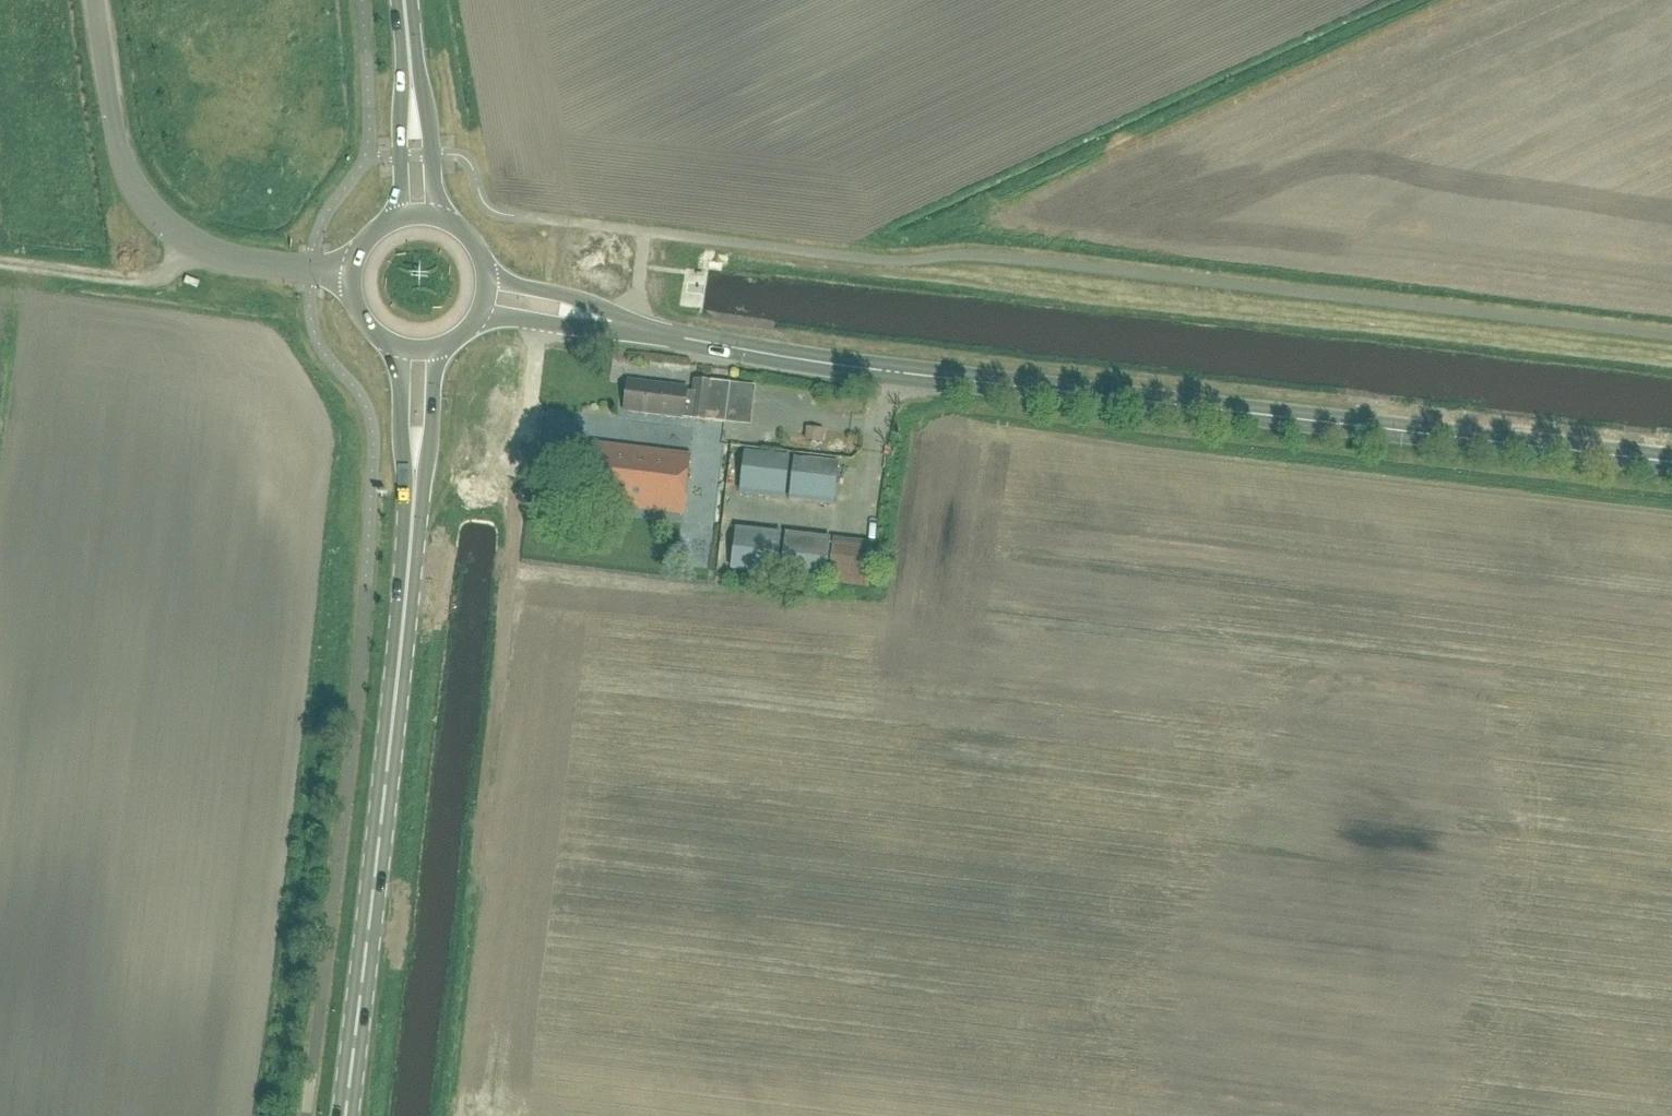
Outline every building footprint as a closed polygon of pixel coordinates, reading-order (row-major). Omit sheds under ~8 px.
[(712,384),(708,383),(697,382),(693,382),(692,394),(685,394),(686,389),(631,382),(631,389),(626,388),(624,407),(628,407),(627,414),(682,421),(682,416),(689,417),(689,420),(724,425),(728,386),(712,384)] [(617,498),(617,504),(637,506),(639,490),(637,489),(638,478),(628,476),(632,447),(594,442),(588,495),(617,498)] [(637,506),(683,512),(691,455),(632,447),(628,476),(638,478),(637,489),(639,490),(637,506)] [(789,459),(745,454),(740,496),(784,501),(789,459)] [(794,458),(789,504),(834,508),(838,463),(794,458)] [(775,577),(781,534),(736,528),(731,571),(775,577)] [(786,534),(782,578),(827,582),(831,538),(786,534)] [(835,539),(829,586),(869,591),(875,545),(835,539)]
